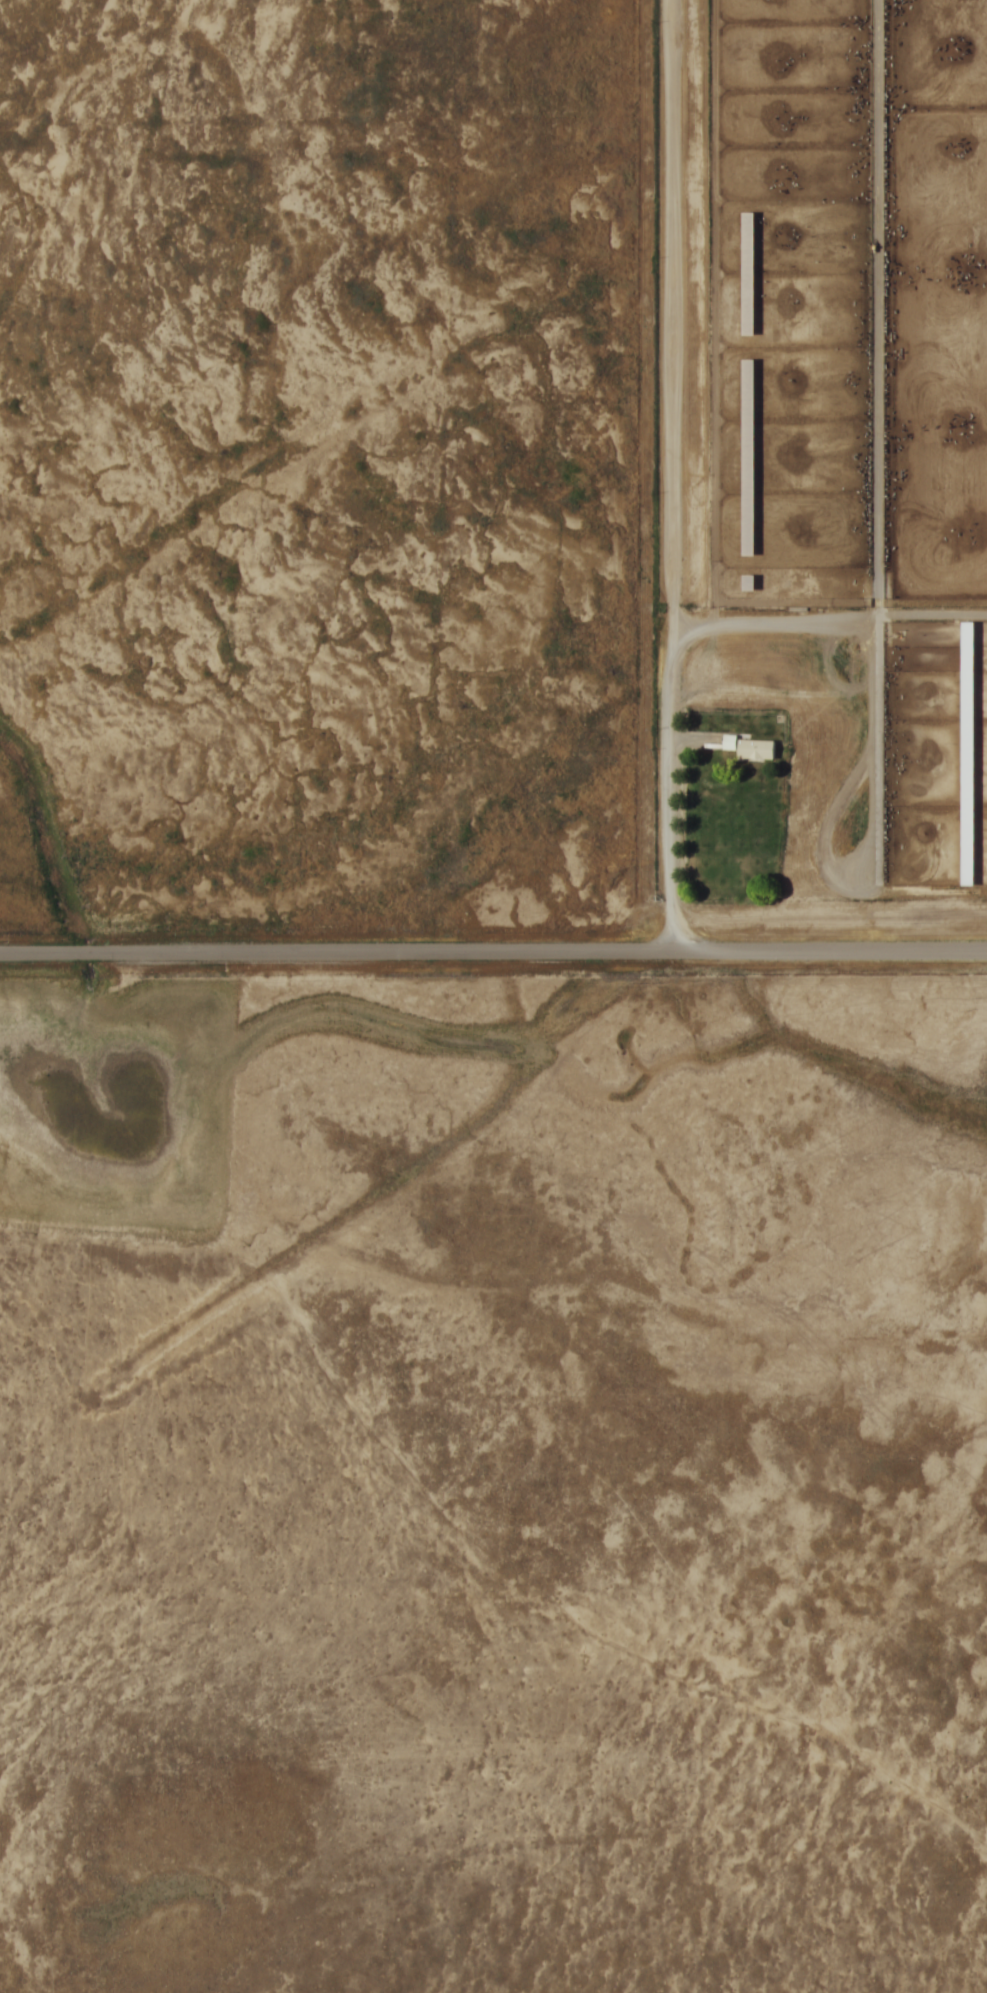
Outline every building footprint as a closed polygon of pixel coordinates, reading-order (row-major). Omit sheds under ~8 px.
[(741,333),(753,333),(753,210),(741,210),(741,333)] [(741,554),(753,554),(753,357),(741,357),(741,554)] [(752,588),(752,574),(742,574),(742,588),(752,588)] [(960,884),(973,884),(973,620),(960,620),(960,884)] [(737,759),(773,759),(773,738),(737,738),(737,759)]
